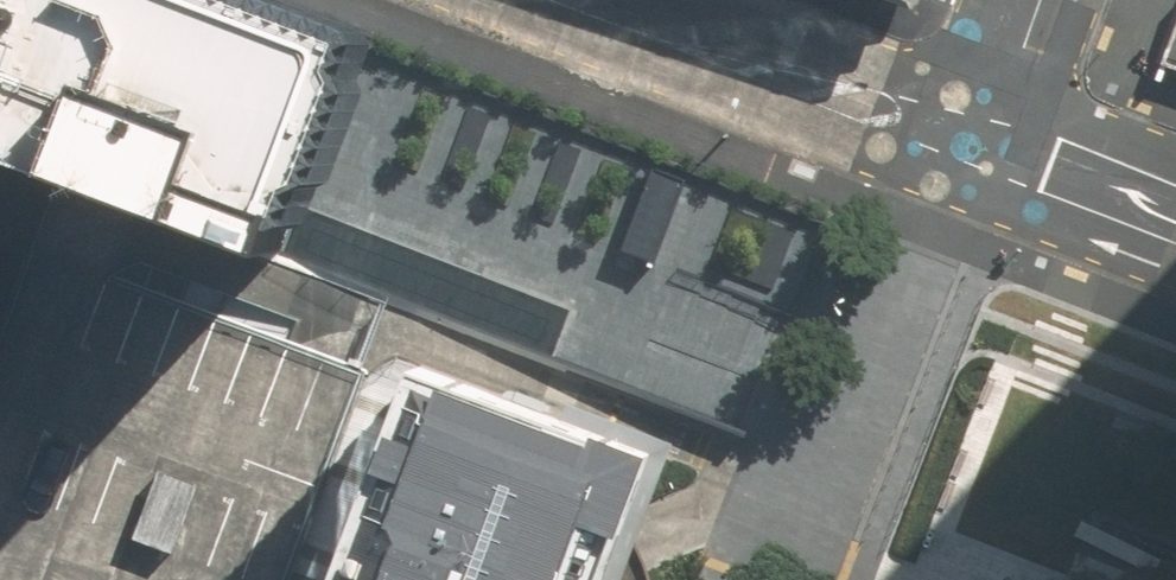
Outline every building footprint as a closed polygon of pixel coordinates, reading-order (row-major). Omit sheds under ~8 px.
[(255,0),(0,0),(0,144),(285,252),(314,178),(366,42),(255,0)] [(1162,65),(1175,71),(1175,30),(1162,65)] [(314,178),(285,252),(747,429),(757,404),(775,356),(829,217),(574,120),(366,42),(314,178)] [(0,206),(0,231),(8,209),(0,206)] [(370,369),(71,260),(6,236),(0,252),(0,579),(292,579),(370,369)] [(430,370),(351,579),(623,579),(639,537),(669,459),(430,370)]
